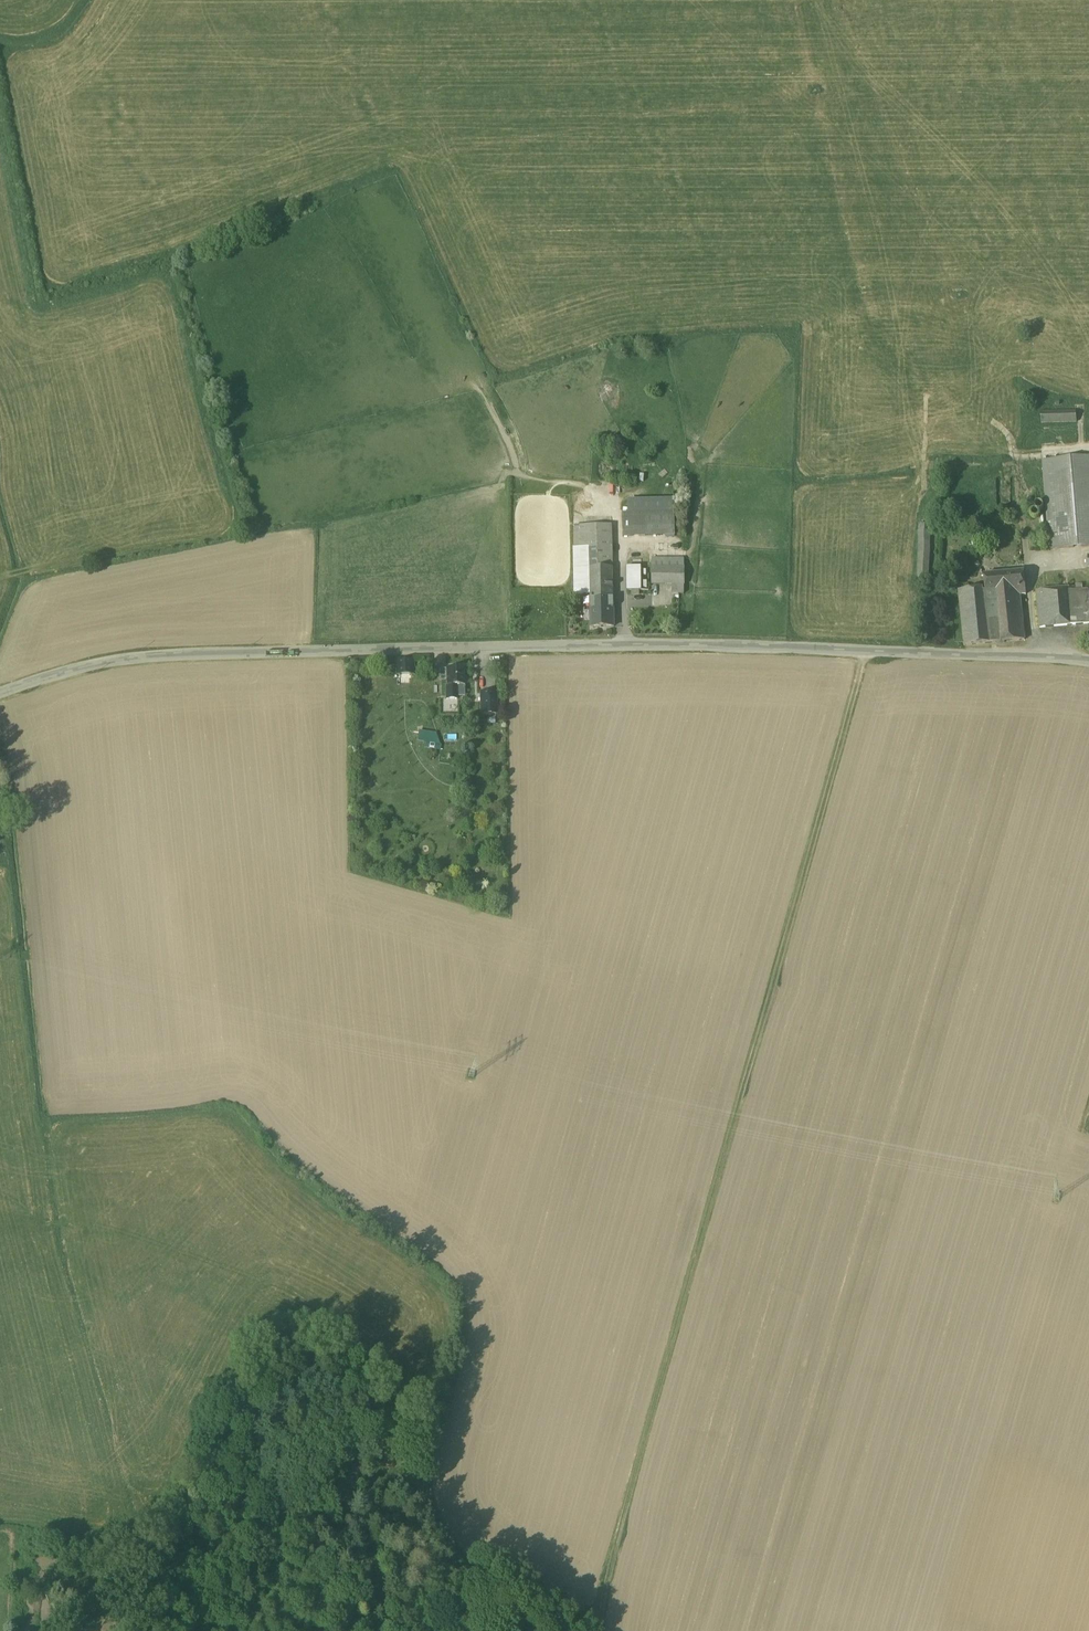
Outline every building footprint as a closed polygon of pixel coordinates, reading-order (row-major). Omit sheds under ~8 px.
[(1076,410),(1041,411),(1041,423),(1076,422),(1076,410)] [(1041,458),(1048,550),(1088,547),(1088,455),(1041,458)] [(676,499),(628,500),(629,514),(676,513),(676,499)] [(629,514),(624,514),(625,537),(676,536),(676,513),(629,514)] [(590,525),(575,526),(576,595),(584,595),(590,595),(590,593),(612,592),(611,525),(590,525)] [(683,559),(653,558),(653,585),(673,585),(684,585),(684,559),(683,559)] [(649,567),(626,567),(627,591),(650,591),(649,567)] [(1021,576),(985,580),(986,595),(987,603),(1019,599),(1024,599),(1021,576)] [(684,585),(673,585),(673,594),(681,594),(684,594),(684,585)] [(1067,591),(1070,625),(1088,623),(1088,602),(1088,589),(1067,591)] [(1066,590),(1035,593),(1039,630),(1070,627),(1070,625),(1067,591),(1066,590)] [(982,591),(959,592),(961,647),(1021,643),(1019,599),(987,603),(986,595),(982,596),(982,591)] [(612,592),(590,593),(590,595),(590,614),(590,632),(613,631),(612,592)] [(463,666),(456,666),(456,669),(446,669),(447,680),(447,700),(454,700),(456,700),(456,686),(464,686),(464,668),(463,666)] [(446,669),(439,669),(439,680),(447,680),(446,669)] [(480,714),(498,714),(498,690),(480,690),(480,714)]
